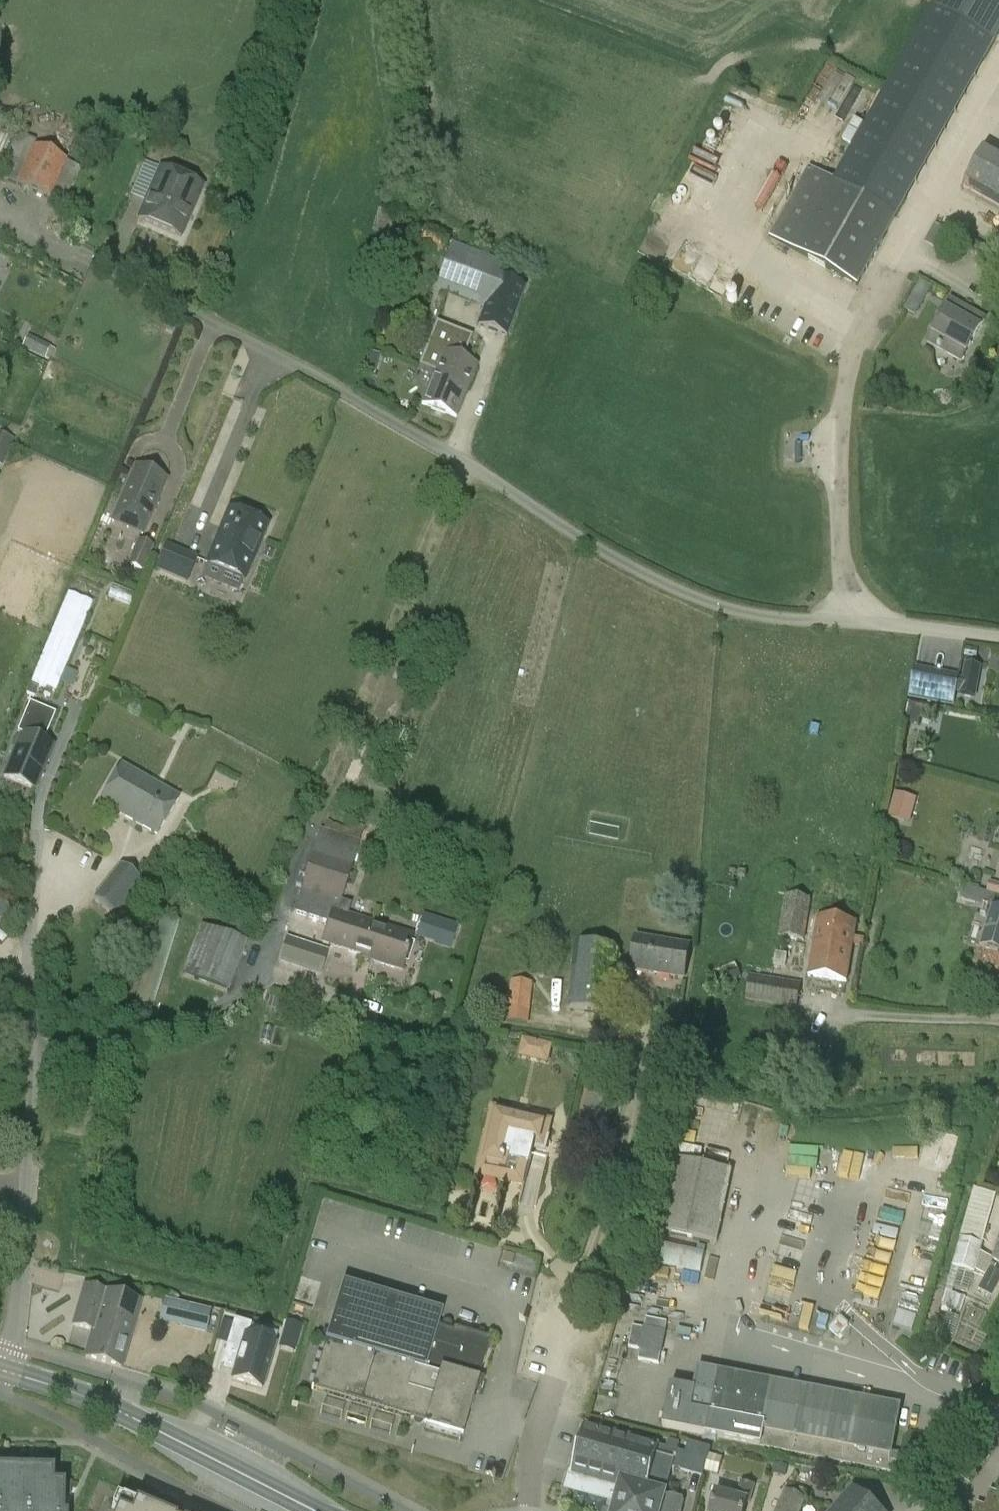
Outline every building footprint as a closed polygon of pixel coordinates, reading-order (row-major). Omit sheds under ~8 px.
[(897,217),(998,37),(998,0),(936,0),(885,88),(833,180),(810,166),(770,236),(857,286),(897,217)] [(839,69),(824,93),(834,99),(848,75),(839,69)] [(50,199),(67,160),(33,145),(35,141),(17,133),(6,157),(10,159),(1,178),(50,199)] [(986,146),(963,188),(998,208),(998,153),(986,146)] [(181,237),(202,187),(160,169),(138,219),(181,237)] [(396,214),(378,210),(372,232),(391,236),(396,214)] [(424,229),(417,244),(442,254),(448,239),(424,229)] [(482,309),(500,268),(487,263),(488,259),(464,249),(465,247),(452,242),(432,290),(445,295),(482,309)] [(500,268),(482,309),(477,325),(507,337),(525,288),(523,288),(526,278),(500,268)] [(920,281),(911,297),(922,303),(932,287),(920,281)] [(961,360),(984,319),(962,307),(960,311),(948,304),(927,341),(961,360)] [(435,323),(418,367),(433,373),(433,374),(454,382),(455,385),(467,390),(476,366),(459,359),(468,336),(435,323)] [(51,348),(28,336),(22,349),(44,360),(51,348)] [(369,352),(367,360),(368,360),(376,362),(378,355),(369,353),(369,352)] [(454,382),(433,374),(421,404),(456,418),(467,390),(455,385),(454,382)] [(1,466),(12,440),(0,435),(0,466),(1,466)] [(166,480),(136,467),(115,515),(145,528),(166,480)] [(230,509),(206,564),(243,580),(266,524),(230,509)] [(137,540),(127,566),(143,572),(153,547),(137,540)] [(157,569),(186,581),(196,559),(166,547),(157,569)] [(131,605),(135,595),(112,586),(108,597),(131,605)] [(30,682),(55,692),(92,603),(68,593),(30,682)] [(966,647),(964,656),(976,659),(978,649),(966,647)] [(965,663),(962,678),(959,678),(959,675),(914,666),(908,699),(953,708),(956,693),(959,694),(959,696),(975,699),(982,667),(965,663)] [(25,693),(34,696),(37,687),(29,684),(25,693)] [(20,734),(3,776),(33,789),(51,745),(42,741),(54,713),(28,702),(16,732),(20,734)] [(910,702),(906,722),(918,724),(922,705),(910,702)] [(156,834),(177,799),(122,767),(101,803),(156,834)] [(889,817),(910,822),(916,799),(895,794),(889,817)] [(340,902),(359,843),(365,827),(349,821),(346,828),(327,822),(324,831),(319,830),(300,890),(339,902),(340,902)] [(120,865),(91,901),(117,921),(146,885),(120,865)] [(790,885),(793,870),(783,868),(781,883),(790,885)] [(987,893),(998,896),(998,885),(990,882),(987,893)] [(992,909),(996,896),(965,887),(961,900),(992,909)] [(350,905),(340,902),(339,902),(300,890),(292,913),(327,925),(321,944),(361,957),(372,925),(346,916),(350,905)] [(778,937),(798,940),(799,931),(805,932),(810,900),(785,895),(778,937)] [(992,909),(981,948),(998,953),(998,911),(992,909)] [(416,938),(450,948),(457,927),(423,916),(416,938)] [(846,982),(852,947),(861,948),(862,939),(854,937),(856,922),(817,916),(808,976),(846,982)] [(179,922),(160,917),(129,1018),(148,1024),(179,922)] [(372,925),(361,957),(370,960),(369,962),(399,972),(410,938),(372,925)] [(246,945),(243,942),(200,926),(181,974),(228,993),(246,945)] [(685,980),(690,946),(635,937),(630,970),(685,980)] [(612,1016),(621,948),(575,942),(567,1009),(612,1016)] [(301,971),(320,977),(328,952),(310,946),(301,971)] [(735,963),(713,971),(718,984),(740,976),(735,963)] [(797,1009),(801,983),(749,975),(745,1000),(797,1009)] [(528,1024),(533,983),(511,980),(506,1022),(528,1024)] [(291,997),(271,991),(266,1009),(286,1014),(291,997)] [(521,1056),(550,1062),(554,1043),(525,1037),(521,1056)] [(587,1082),(578,1121),(602,1127),(611,1088),(587,1082)] [(540,1141),(545,1137),(549,1122),(545,1121),(546,1118),(532,1115),(531,1118),(493,1109),(481,1164),(507,1170),(509,1161),(529,1165),(533,1147),(535,1148),(537,1140),(540,1141)] [(717,1244),(732,1171),(674,1159),(659,1232),(717,1244)] [(960,1313),(965,1298),(952,1294),(953,1289),(967,1292),(973,1273),(974,1273),(996,1196),(974,1187),(941,1306),(960,1313)] [(658,1245),(654,1265),(700,1274),(704,1254),(658,1245)] [(990,1268),(978,1290),(992,1297),(998,1284),(998,1272),(990,1268)] [(326,1337),(311,1389),(425,1423),(424,1427),(461,1438),(474,1392),(480,1393),(484,1379),(479,1377),(490,1339),(453,1329),(452,1332),(438,1328),(442,1313),(342,1284),(328,1331),(324,1330),(322,1336),(326,1337)] [(121,1367),(140,1302),(85,1286),(73,1326),(92,1331),(85,1357),(121,1367)] [(205,1334),(210,1311),(173,1302),(168,1322),(182,1326),(181,1328),(205,1334)] [(959,1318),(947,1314),(941,1332),(953,1336),(959,1318)] [(637,1360),(658,1364),(666,1323),(646,1319),(644,1328),(642,1328),(632,1327),(628,1347),(638,1349),(638,1350),(639,1350),(637,1360)] [(838,1319),(829,1330),(837,1337),(838,1336),(846,1326),(838,1319)] [(283,1338),(297,1343),(302,1326),(287,1322),(283,1338)] [(242,1346),(233,1377),(263,1385),(276,1342),(242,1332),(238,1345),(242,1346)] [(696,1390),(671,1385),(663,1427),(894,1472),(897,1455),(891,1453),(900,1407),(700,1369),(696,1390)] [(236,1431),(226,1426),(224,1432),(234,1437),(236,1431)] [(616,1500),(613,1510),(681,1510),(683,1504),(683,1499),(665,1494),(669,1478),(672,1468),(703,1476),(704,1472),(705,1472),(710,1455),(709,1455),(710,1449),(687,1442),(685,1453),(677,1451),(679,1445),(668,1442),(666,1448),(586,1426),(569,1488),(616,1500)] [(717,1475),(722,1459),(710,1455),(705,1472),(717,1475)] [(774,1463),(771,1475),(785,1478),(788,1466),(774,1463)] [(66,1509),(62,1509),(62,1486),(51,1486),(52,1473),(0,1471),(0,1510),(66,1510),(66,1509)] [(754,1487),(741,1483),(736,1499),(716,1494),(711,1510),(745,1510),(747,1503),(750,1504),(754,1487)] [(854,1487),(833,1510),(881,1510),(854,1487)] [(786,1490),(775,1510),(800,1510),(805,1499),(786,1490)] [(993,1498),(989,1510),(998,1510),(998,1500),(993,1498)] [(122,1501),(117,1510),(145,1510),(122,1501)]
